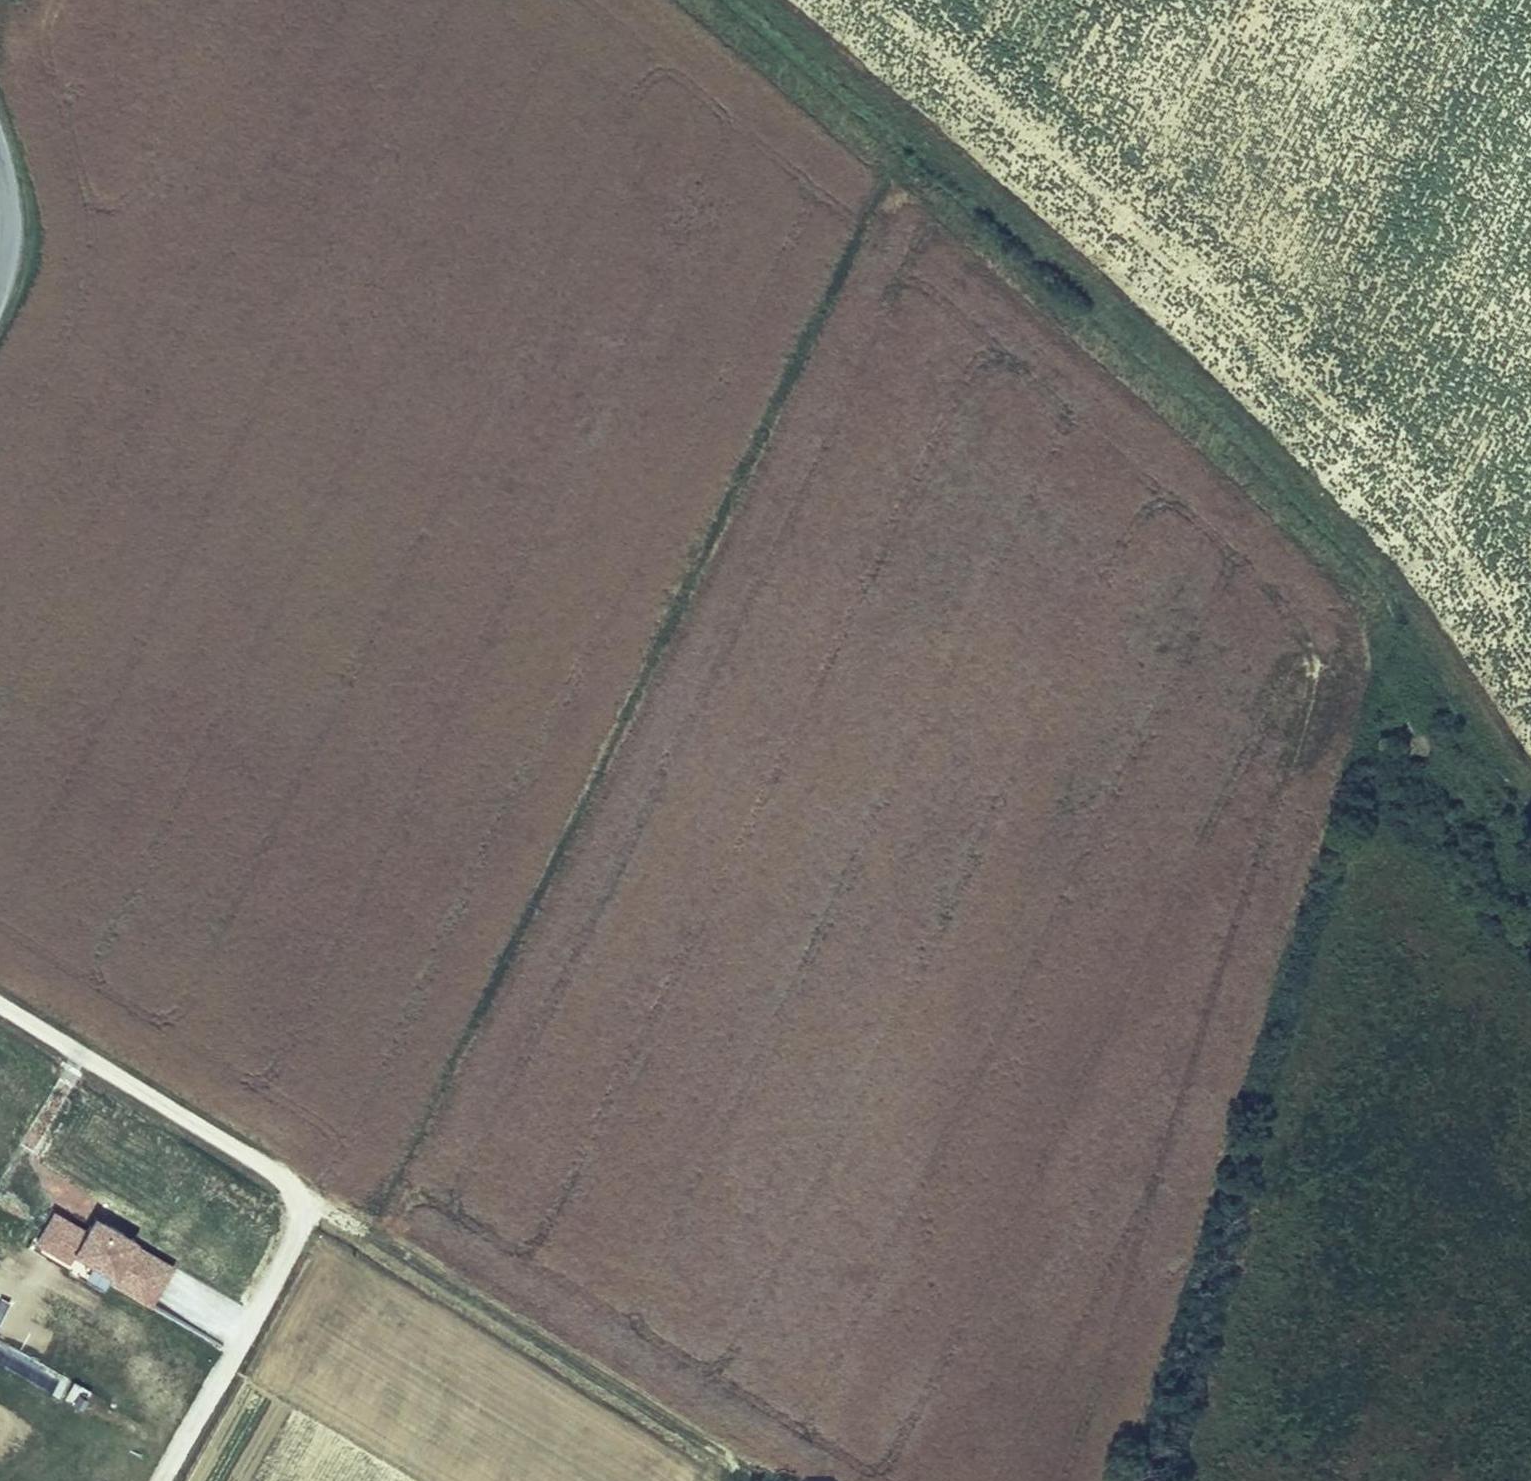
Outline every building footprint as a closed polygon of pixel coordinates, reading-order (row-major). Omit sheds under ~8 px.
[(93,1220),(88,1230),(51,1210),(31,1248),(152,1310),(176,1263),(93,1220)]
